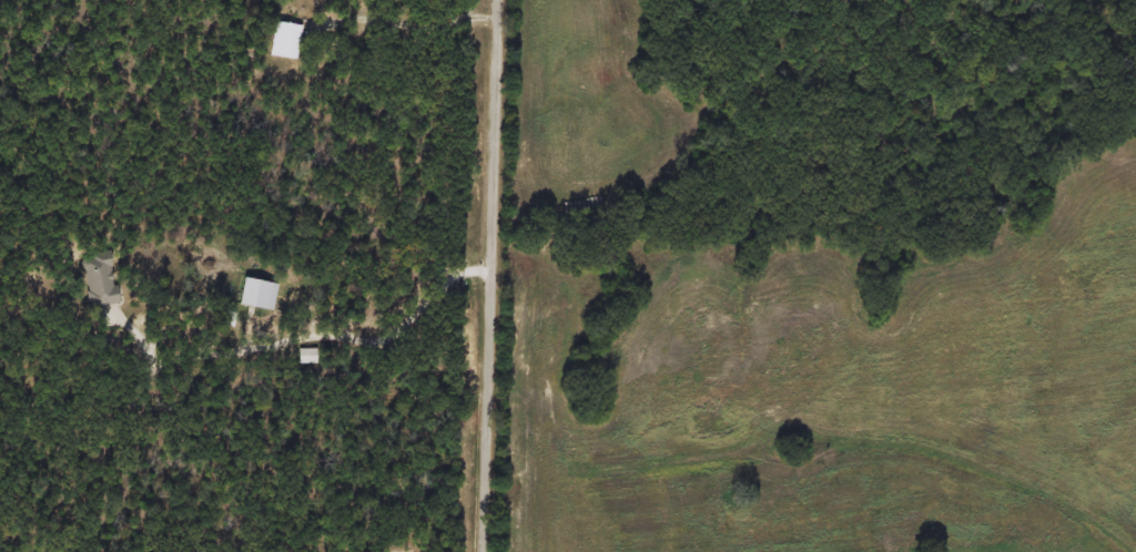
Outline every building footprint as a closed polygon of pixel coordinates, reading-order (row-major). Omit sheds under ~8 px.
[(303,25),(298,59),(271,57),(274,22),(303,25)] [(90,307),(85,257),(113,255),(118,305),(90,307)] [(278,283),(276,309),(241,306),(243,279),(278,283)]
